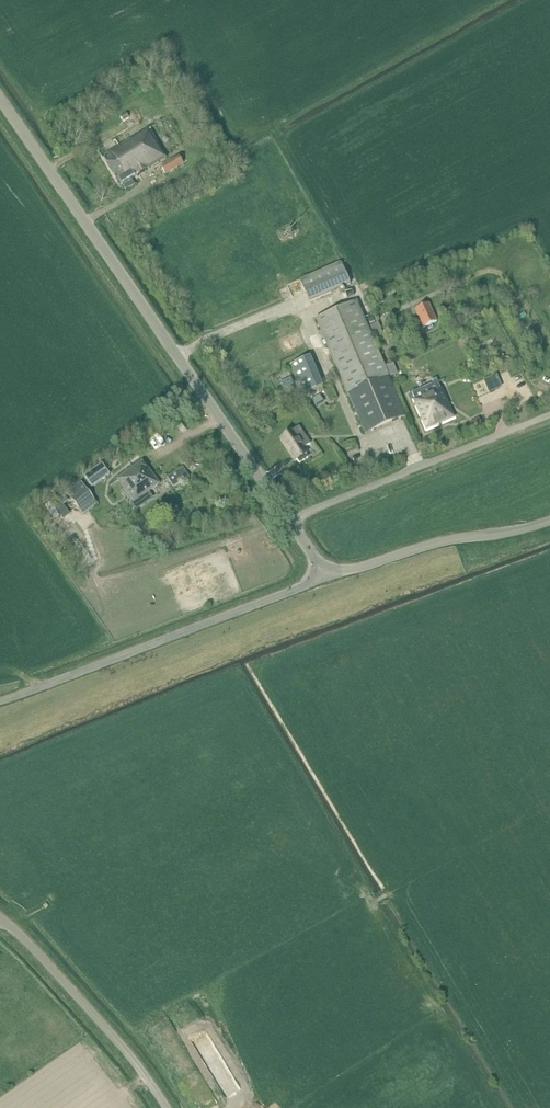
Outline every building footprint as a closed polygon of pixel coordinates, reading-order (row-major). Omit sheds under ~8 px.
[(123,144),(101,157),(119,187),(122,185),(126,190),(135,185),(132,179),(167,158),(149,129),(123,145),(123,144)] [(178,156),(160,167),(165,175),(183,164),(178,156)] [(341,262),(299,280),(309,302),(351,284),(341,262)] [(356,300),(316,318),(366,432),(406,414),(356,300)] [(437,322),(429,304),(415,310),(423,328),(437,322)] [(383,332),(378,322),(369,326),(373,336),(375,336),(378,343),(384,340),(381,333),(383,332)] [(438,381),(413,392),(416,399),(415,399),(427,428),(455,416),(442,387),(441,388),(438,381)] [(298,427),(282,438),(295,458),(296,458),(298,461),(306,456),(305,453),(306,453),(303,448),(309,444),(298,427)] [(143,462),(118,479),(134,502),(131,504),(135,509),(146,501),(146,500),(152,496),(149,492),(159,485),(143,462)] [(102,464),(85,476),(93,487),(110,474),(102,464)] [(183,467),(167,477),(173,488),(190,477),(183,467)] [(81,482),(67,493),(83,515),(97,504),(81,482)] [(51,503),(46,506),(47,509),(54,520),(60,517),(51,503)] [(47,509),(43,512),(50,523),(54,520),(47,509)] [(163,533),(157,537),(160,542),(166,539),(163,533)]
